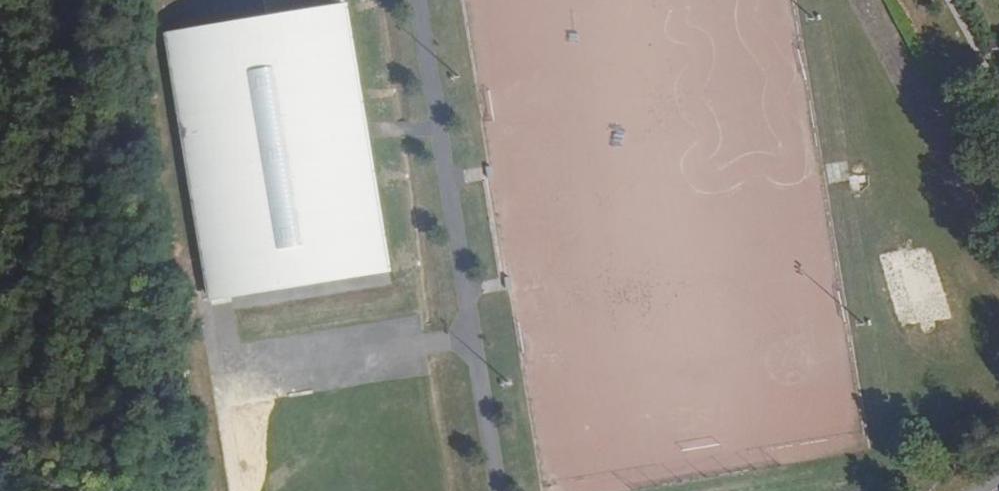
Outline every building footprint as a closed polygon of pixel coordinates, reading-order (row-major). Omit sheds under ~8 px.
[(165,32),(209,303),(393,273),(370,131),(349,3),(345,3),(344,0),(264,0),(267,15),(165,32)]
